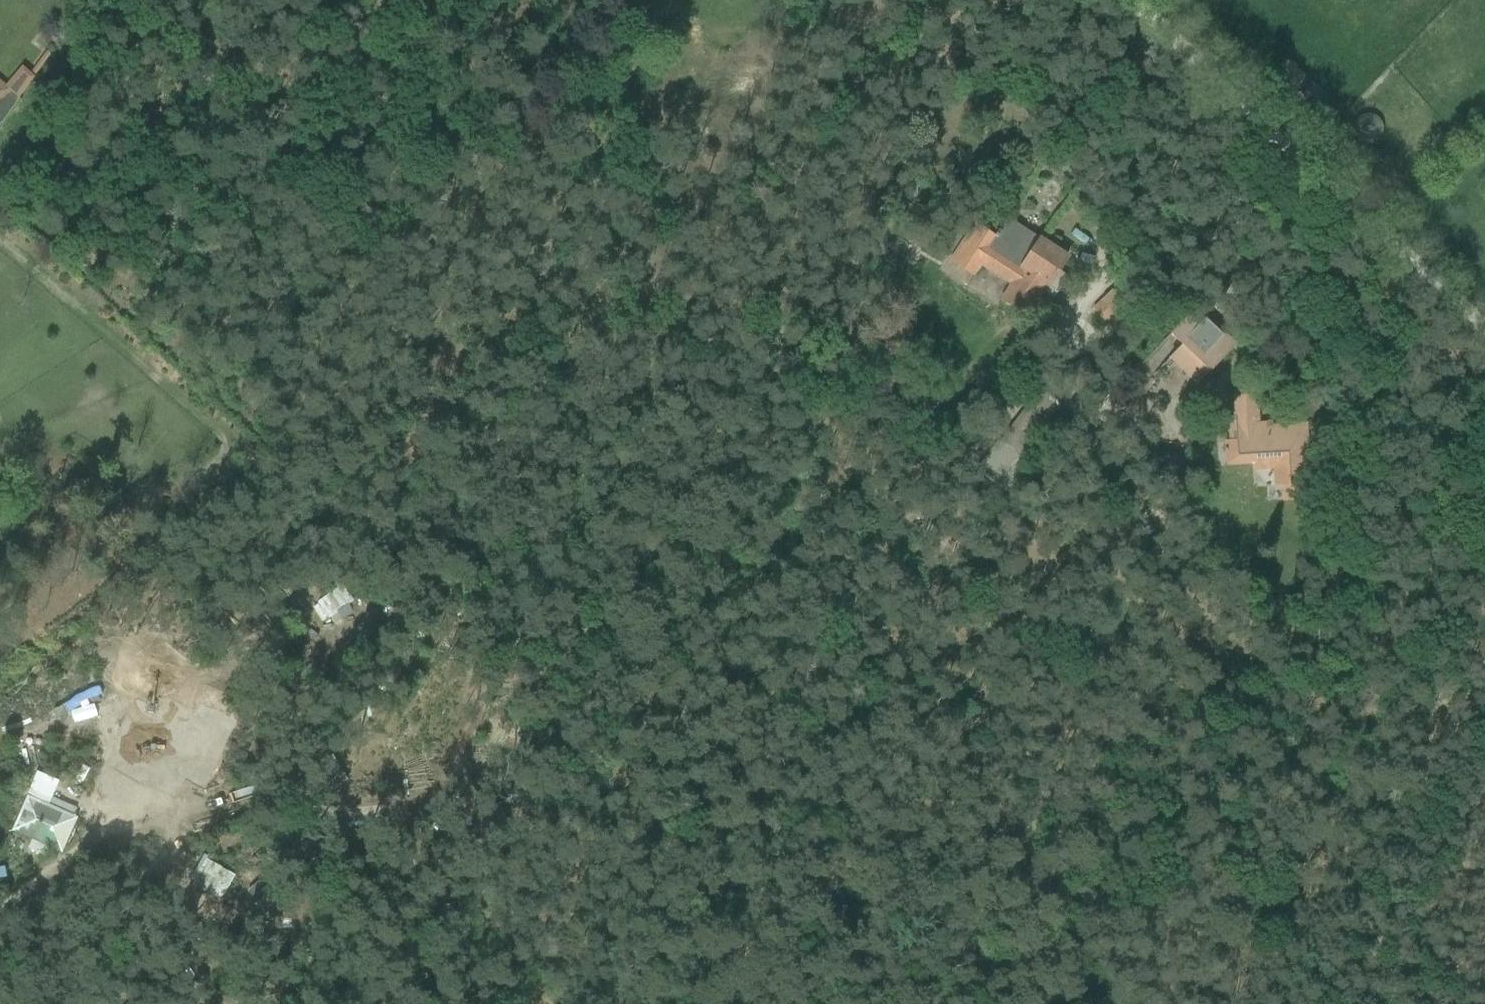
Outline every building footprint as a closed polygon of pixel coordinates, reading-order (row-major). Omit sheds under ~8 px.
[(1316,85),(1303,98),(1314,109),(1328,96),(1316,85)] [(976,226),(966,243),(953,262),(951,260),(950,261),(973,276),(980,265),(1011,285),(1001,301),(1027,318),(1031,312),(1032,313),(1034,309),(1033,308),(1067,257),(1040,240),(1040,241),(1008,220),(1001,230),(999,229),(994,236),(975,224),(974,225),(976,226)] [(1092,310),(1106,324),(1126,305),(1112,291),(1092,310)] [(1171,332),(1209,369),(1232,346),(1194,309),(1171,332)] [(1165,357),(1177,343),(1169,337),(1157,351),(1165,357)] [(1309,485),(1305,424),(1271,426),(1271,423),(1266,424),(1266,427),(1258,428),(1256,403),(1256,389),(1233,390),(1234,419),(1238,418),(1239,429),(1235,429),(1236,440),(1225,441),(1226,446),(1223,446),(1223,454),(1226,454),(1226,457),(1287,454),(1289,486),(1309,485)] [(998,489),(1060,406),(1037,391),(976,471),(998,489)] [(168,805),(175,786),(199,795),(220,739),(196,730),(194,736),(166,726),(161,739),(133,728),(112,784),(168,805)] [(13,830),(61,851),(76,818),(28,797),(13,830)]
